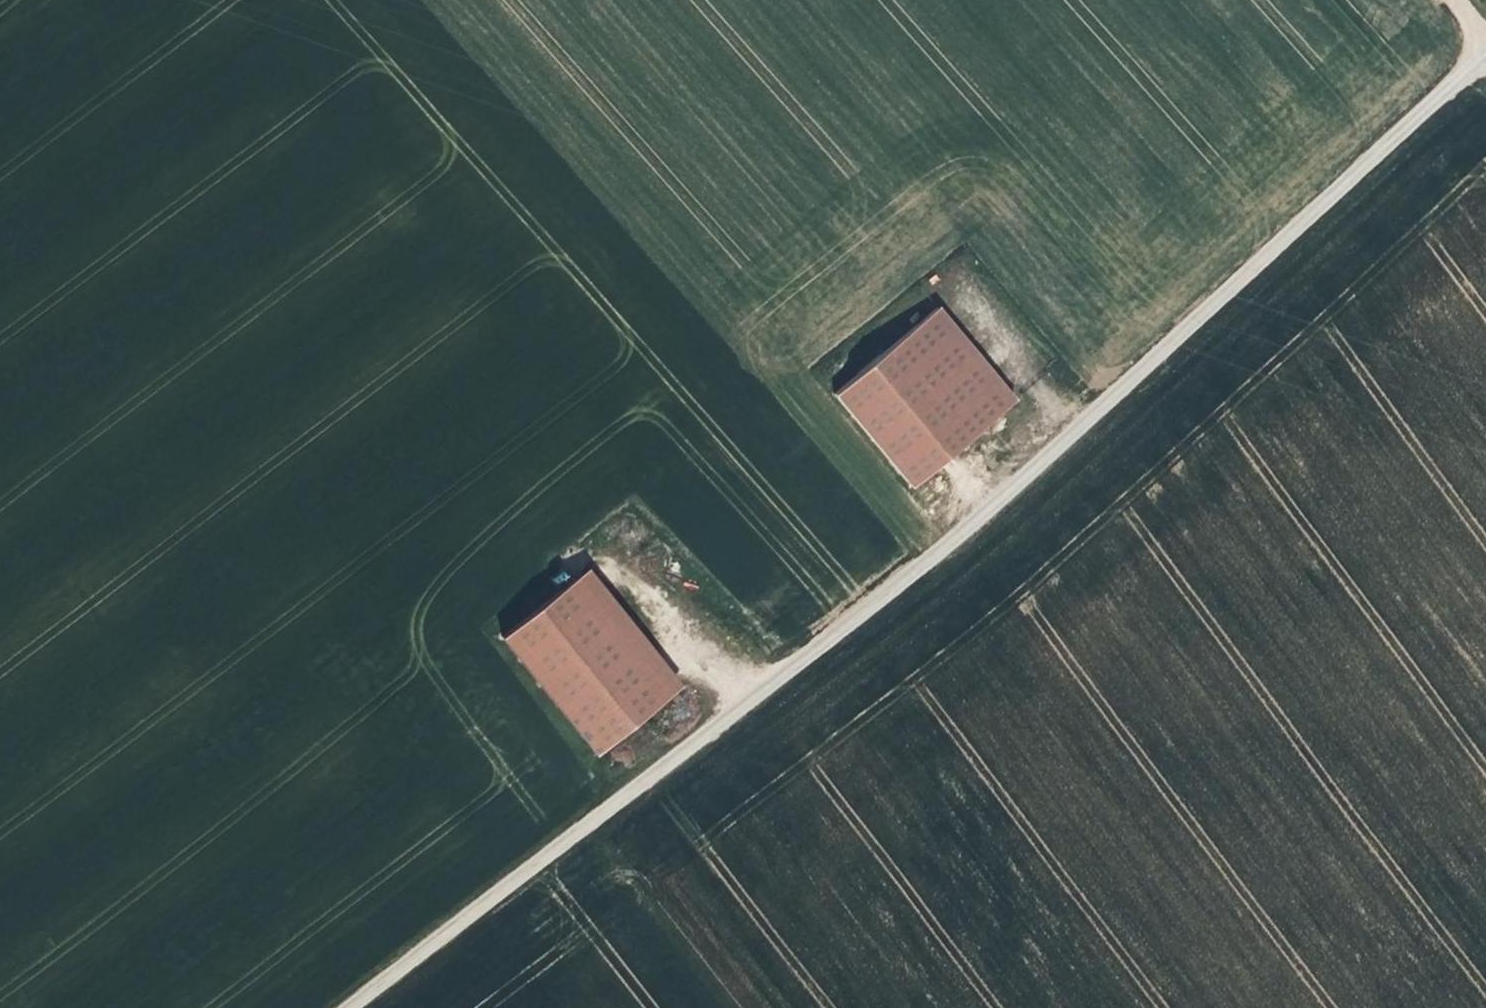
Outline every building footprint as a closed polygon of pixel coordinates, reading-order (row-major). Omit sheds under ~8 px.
[(1014,400),(936,307),(832,394),(910,486),(1014,400)] [(666,697),(570,580),(500,637),(595,754),(666,697)]
